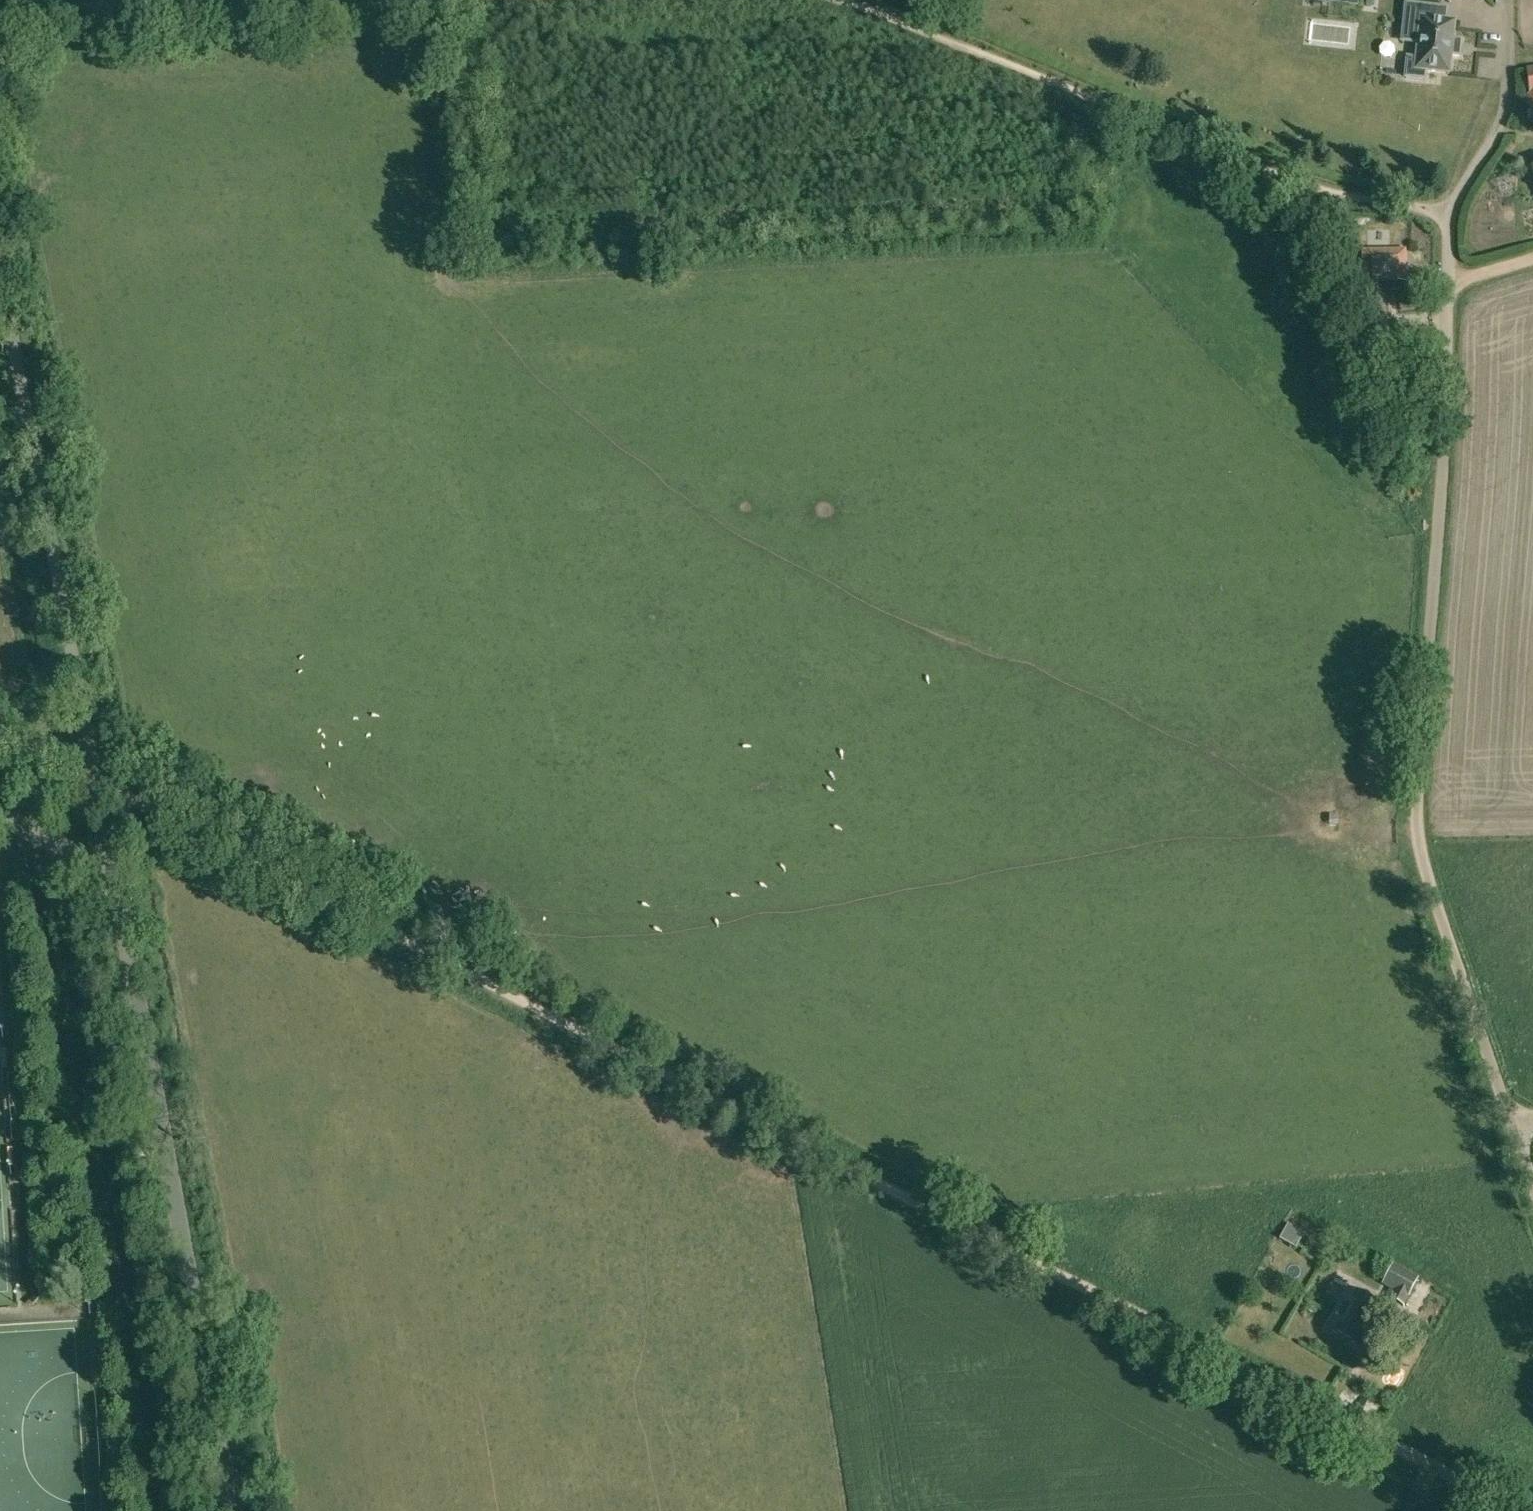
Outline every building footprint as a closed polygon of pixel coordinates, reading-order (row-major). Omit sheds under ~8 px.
[(1403,31),(1419,33),(1416,59),(1407,58),(1405,78),(1425,80),(1425,71),(1448,74),(1447,74),(1449,74),(1449,73),(1451,56),(1459,57),(1461,41),(1452,40),(1454,23),(1455,23),(1455,22),(1453,22),(1445,21),(1447,9),(1406,5),(1403,31)] [(1406,281),(1406,249),(1362,249),(1363,282),(1406,281)] [(1391,1298),(1403,1305),(1418,1279),(1393,1265),(1382,1284),(1395,1291),(1391,1298)] [(1327,1328),(1361,1348),(1383,1308),(1349,1289),(1327,1328)]
